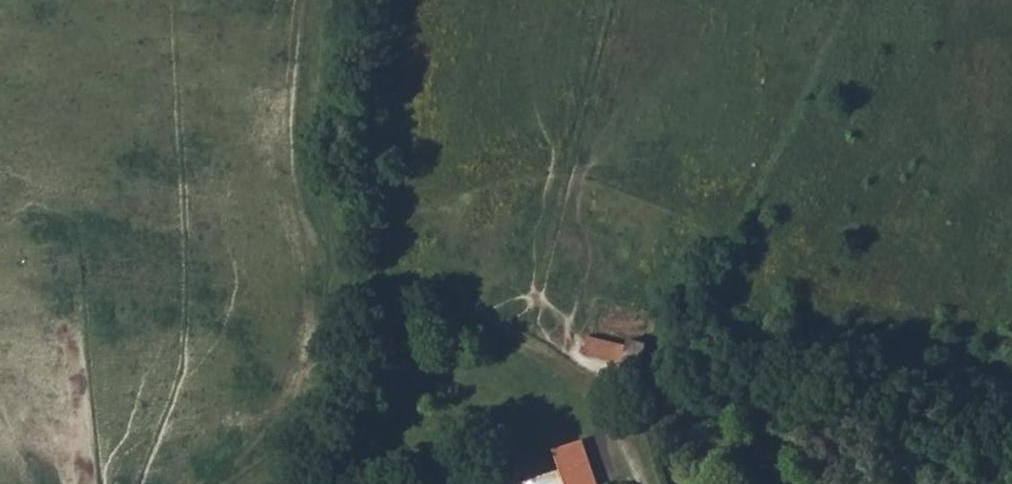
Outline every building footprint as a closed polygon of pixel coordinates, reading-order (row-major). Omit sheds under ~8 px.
[(583,356),(617,364),(622,343),(588,335),(583,356)]
